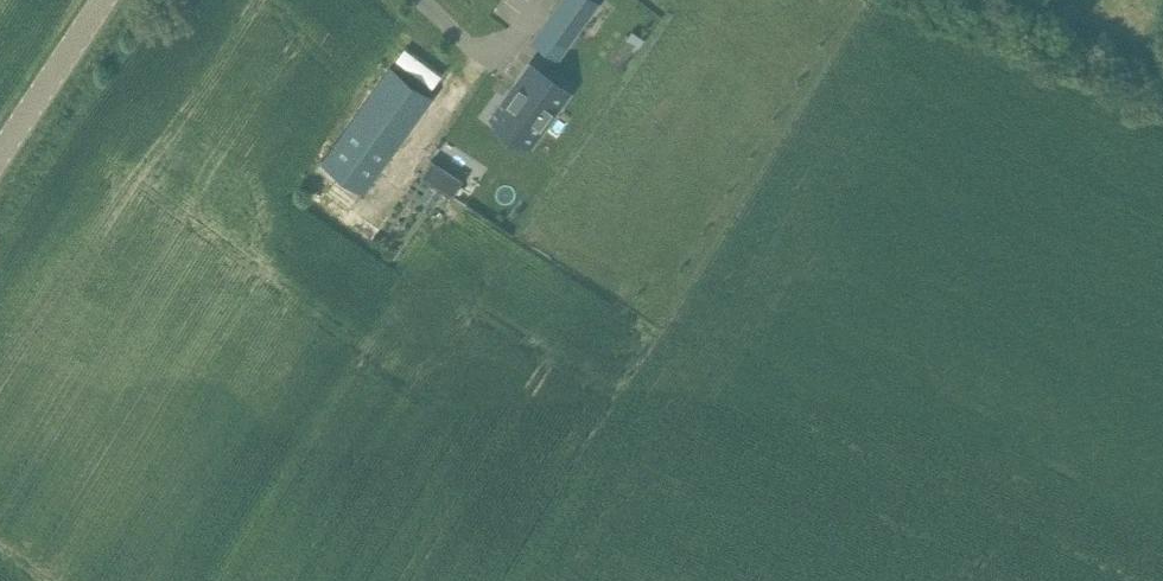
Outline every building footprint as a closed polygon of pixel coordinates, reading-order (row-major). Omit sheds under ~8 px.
[(550,13),(577,33),(601,0),(600,0),(560,0),(550,13)] [(399,46),(391,59),(406,68),(404,71),(434,88),(443,71),(399,46)] [(514,104),(501,121),(528,141),(541,123),(545,126),(558,108),(554,105),(568,87),(535,63),(508,100),(514,104)] [(364,190),(433,96),(393,66),(323,160),(364,190)] [(433,158),(422,175),(454,195),(465,178),(433,158)]
